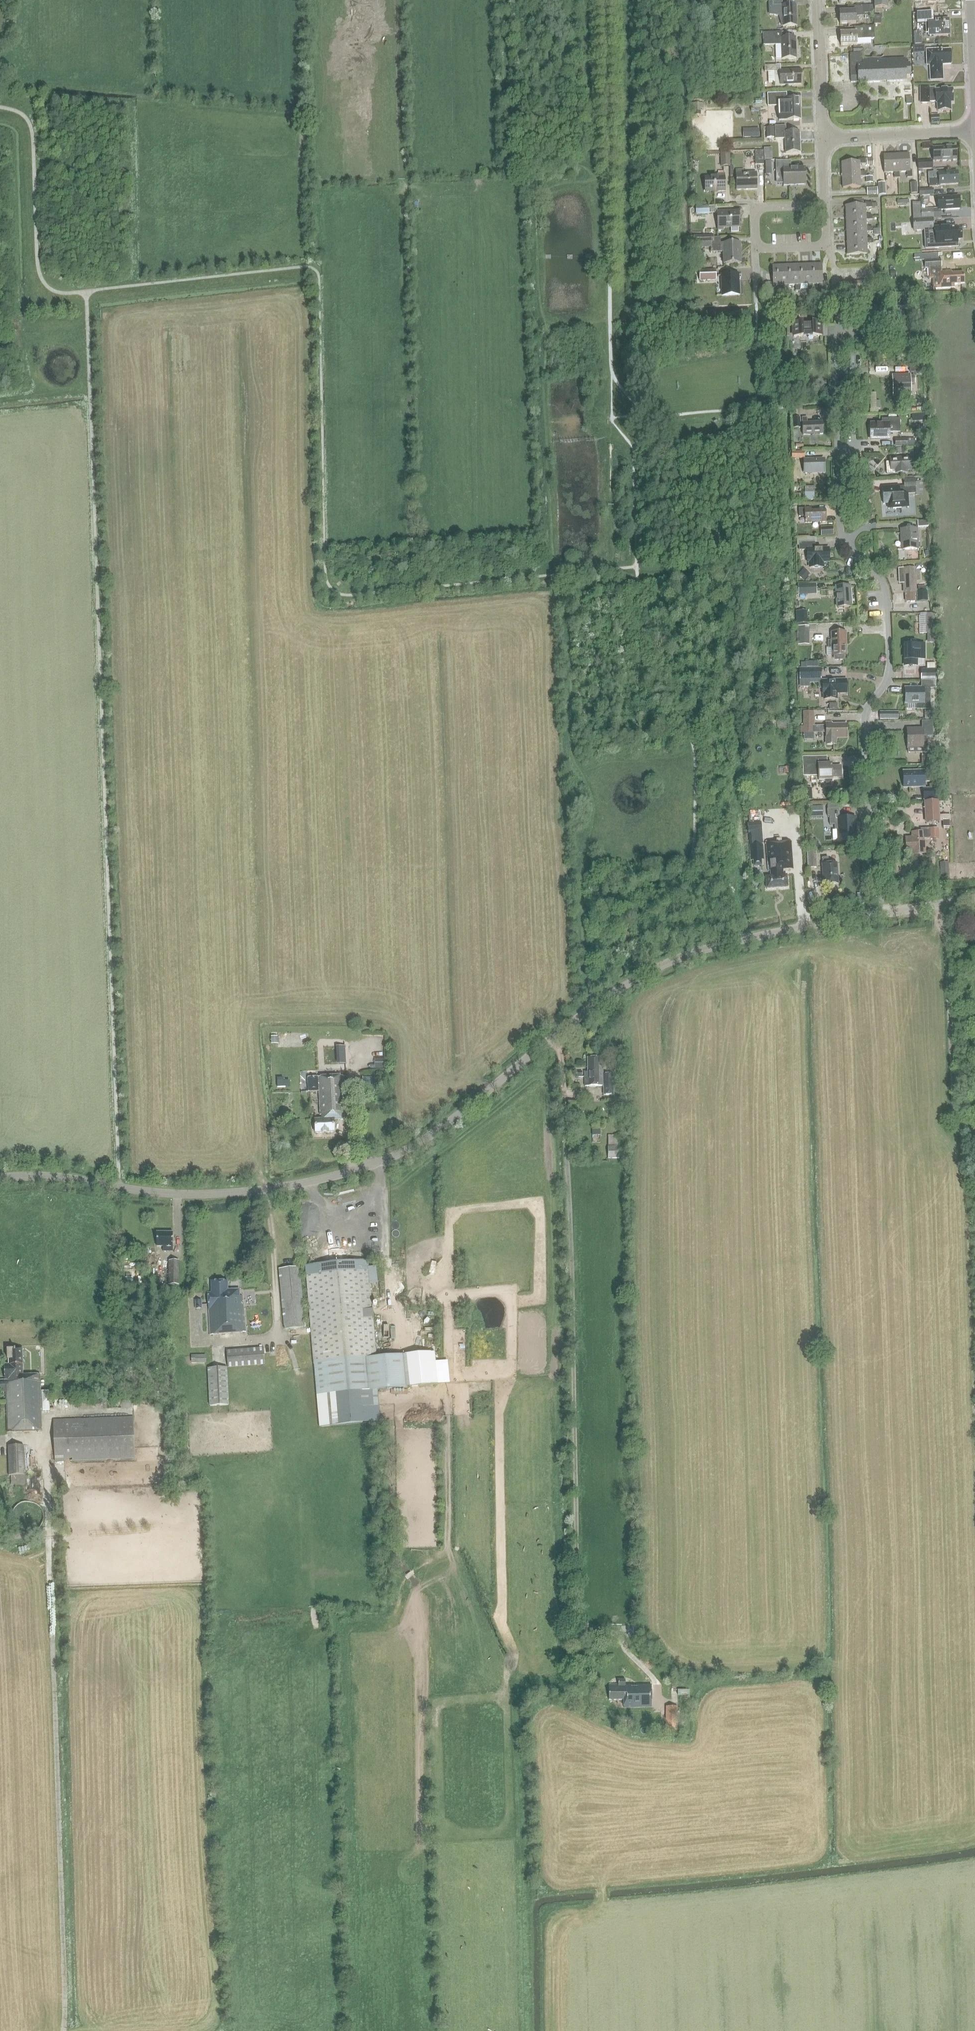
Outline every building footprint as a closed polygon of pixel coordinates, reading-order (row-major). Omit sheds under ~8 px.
[(778,16),(782,26),(797,26),(796,6),(782,6),(782,0),(772,0),(772,2),(768,2),(769,15),(778,16)] [(914,12),(923,11),(922,0),(913,0),(914,12)] [(873,6),(863,6),(847,7),(847,12),(839,12),(840,24),(855,23),(855,16),(863,15),(863,13),(873,13),(873,6)] [(928,23),(928,33),(928,36),(950,35),(949,19),(932,20),(932,13),(917,13),(917,24),(928,23)] [(856,39),(874,39),(873,27),(854,27),(854,33),(840,34),(841,46),(856,45),(856,39)] [(763,33),(763,46),(781,45),(782,59),(796,59),(795,38),(782,38),(781,32),(763,33)] [(915,60),(926,59),(925,44),(914,45),(915,60)] [(942,67),(939,67),(939,65),(951,64),(950,50),(942,50),(941,49),(926,50),(926,65),(929,65),(930,80),(942,79),(942,67)] [(858,82),(858,83),(906,81),(906,75),(910,75),(910,63),(905,63),(905,59),(863,61),(862,53),(850,54),(851,82),(858,82)] [(775,86),(801,85),(800,70),(777,71),(776,65),(764,66),(764,72),(775,72),(775,86)] [(950,102),(953,102),(952,89),(929,90),(929,87),(920,87),(920,103),(935,103),(937,103),(938,111),(950,110),(950,102)] [(779,120),(801,120),(800,99),(787,99),(786,93),(767,94),(768,107),(768,105),(773,104),(773,106),(778,106),(779,120)] [(913,105),(913,96),(905,96),(905,105),(913,105)] [(703,109),(703,103),(691,103),(691,112),(701,111),(701,109),(703,109)] [(786,126),(774,126),(775,139),(785,139),(786,153),(800,152),(799,132),(786,132),(786,126)] [(956,160),(956,147),(933,148),(934,161),(956,160)] [(763,165),(763,150),(755,151),(755,165),(763,165)] [(730,166),(730,151),(720,151),(721,167),(730,166)] [(897,173),(896,154),(883,155),(884,173),(894,172),(894,178),(899,178),(899,173),(897,173)] [(907,172),(907,176),(907,178),(912,178),(911,170),(909,170),(909,154),(896,154),(897,173),(899,173),(907,172)] [(859,175),(859,172),(859,164),(865,164),(865,160),(858,160),(858,162),(841,162),(842,175),(859,175)] [(932,169),(932,160),(917,161),(918,170),(932,169)] [(784,185),(805,185),(805,168),(790,168),(790,161),(777,161),(777,173),(783,173),(784,185)] [(737,190),(756,189),(756,173),(743,174),(743,170),(737,171),(737,190)] [(938,172),(928,173),(928,179),(929,187),(940,186),(939,185),(958,184),(957,171),(948,172),(940,172),(938,172)] [(866,172),(859,172),(859,175),(842,175),(842,188),(860,187),(860,177),(866,177),(866,172)] [(717,174),(717,177),(705,177),(705,192),(725,191),(724,174),(717,174)] [(938,198),(938,208),(921,209),(921,218),(933,218),(934,219),(941,218),(941,210),(959,209),(959,197),(938,198)] [(877,203),(871,203),(865,202),(865,206),(845,206),(846,218),(866,218),(865,215),(865,208),(877,208),(877,203)] [(920,202),(912,202),(912,205),(913,231),(933,230),(933,219),(921,219),(920,205),(920,202)] [(709,215),(709,206),(695,206),(695,215),(709,215)] [(723,228),(739,227),(739,211),(717,212),(718,230),(724,230),(723,228)] [(866,218),(846,218),(846,230),(866,230),(866,227),(866,220),(872,220),(872,216),(865,215),(866,218)] [(704,231),(704,219),(692,219),(693,231),(704,231)] [(866,230),(846,230),(847,242),(867,242),(866,239),(866,232),(872,232),(872,228),(866,227),(866,230)] [(957,239),(961,239),(961,230),(956,230),(956,227),(935,228),(936,244),(957,243),(957,239)] [(711,252),(721,252),(723,251),(723,264),(741,263),(740,243),(716,244),(716,238),(696,239),(696,248),(710,247),(711,252)] [(867,242),(847,242),(847,254),(867,254),(867,244),(873,244),(873,240),(866,239),(867,242)] [(955,287),(955,284),(964,284),(963,273),(951,273),(951,272),(942,272),(941,260),(925,261),(925,268),(928,268),(928,279),(933,279),(933,288),(955,287)] [(829,273),(821,274),(821,264),(809,265),(810,285),(812,284),(819,284),(819,290),(824,290),(825,283),(822,283),(829,283),(829,273)] [(798,285),(797,265),(785,266),(786,285),(789,285),(795,285),(796,291),(800,291),(800,285),(798,285)] [(810,285),(809,265),(797,265),(798,285),(800,285),(807,285),(807,291),(811,291),(812,284),(810,285)] [(786,285),(785,266),(773,266),(774,286),(783,286),(784,292),(788,292),(789,285),(786,285)] [(716,280),(716,270),(699,271),(699,281),(716,280)] [(722,295),(739,295),(738,275),(721,275),(722,295)] [(781,308),(777,313),(783,317),(787,312),(781,308)] [(917,320),(917,310),(906,311),(907,320),(917,320)] [(822,321),(791,322),(792,337),(823,336),(822,321)] [(910,365),(910,373),(922,373),(922,365),(910,365)] [(893,377),(894,396),(910,395),(909,384),(914,383),(914,376),(893,377)] [(804,384),(798,380),(794,387),(800,391),(804,384)] [(803,435),(823,434),(822,422),(807,423),(807,417),(802,418),(803,435)] [(792,418),(792,428),(800,428),(800,418),(792,418)] [(881,425),(870,425),(870,439),(889,439),(889,432),(900,432),(900,419),(881,419),(881,425)] [(895,439),(895,447),(915,446),(915,439),(895,439)] [(925,464),(924,449),(915,450),(915,458),(909,458),(889,459),(890,462),(886,463),(886,474),(908,473),(908,470),(916,469),(916,464),(925,464)] [(823,460),(803,461),(804,473),(824,472),(823,460)] [(916,482),(915,478),(903,478),(904,486),(904,494),(923,493),(922,482),(916,482)] [(804,499),(814,499),(814,485),(804,486),(804,499)] [(887,491),(882,491),(883,505),(888,504),(888,509),(908,507),(907,494),(904,494),(904,486),(887,487),(887,491)] [(805,523),(825,522),(825,511),(811,511),(811,508),(799,509),(799,517),(805,517),(805,523)] [(833,527),(821,527),(821,536),(833,535),(833,527)] [(902,530),(902,539),(902,550),(917,549),(916,529),(902,530)] [(807,551),(807,562),(808,562),(809,568),(823,568),(823,561),(829,561),(829,549),(815,549),(815,542),(807,543),(806,538),(796,538),(797,546),(799,546),(799,551),(807,551)] [(804,580),(809,573),(804,568),(798,575),(804,580)] [(905,593),(915,592),(914,568),(899,569),(899,583),(904,583),(905,593)] [(817,594),(816,583),(798,584),(799,595),(817,594)] [(838,607),(850,606),(849,586),(836,587),(838,607)] [(809,626),(800,626),(800,645),(809,645),(809,626)] [(844,658),(844,654),(845,654),(844,633),(832,633),(833,655),(834,655),(834,658),(836,660),(842,660),(844,658)] [(924,659),(924,651),(923,645),(905,645),(905,665),(916,665),(916,659),(924,659)] [(821,669),(799,669),(799,680),(822,679),(821,669)] [(922,681),(935,681),(935,670),(922,671),(922,681)] [(823,694),(823,699),(836,699),(836,693),(846,693),(846,680),(821,681),(822,694),(823,694)] [(930,710),(930,707),(930,689),(906,689),(906,703),(916,703),(916,710),(930,710)] [(814,733),(814,711),(803,711),(803,726),(801,726),(801,733),(814,733)] [(832,725),(832,722),(826,722),(826,743),(828,745),(834,744),(836,743),(836,737),(846,737),(846,725),(832,725)] [(907,729),(908,749),(923,748),(923,738),(932,738),(932,722),(921,723),(921,728),(907,729)] [(931,756),(922,756),(922,764),(931,764),(931,756)] [(832,778),(841,777),(841,766),(832,766),(832,764),(827,764),(827,757),(803,757),(803,776),(818,776),(819,780),(825,780),(826,784),(831,783),(832,780),(832,778)] [(929,782),(929,771),(903,772),(903,788),(925,787),(924,782),(929,782)] [(929,789),(923,789),(923,800),(937,800),(937,785),(929,785),(929,789)] [(812,787),(805,787),(805,800),(813,800),(812,787)] [(939,822),(938,800),(924,801),(925,823),(939,822)] [(810,806),(810,817),(822,816),(821,806),(810,806)] [(839,820),(839,810),(828,811),(828,817),(830,817),(830,825),(835,825),(835,830),(837,830),(838,844),(857,843),(856,819),(854,819),(839,820)] [(764,860),(761,819),(747,820),(750,861),(753,861),(753,868),(762,867),(761,860),(764,860)] [(920,829),(921,832),(912,833),(912,838),(906,838),(907,851),(913,850),(913,853),(925,853),(924,839),(938,838),(938,828),(920,829)] [(781,869),(793,869),(791,842),(765,844),(767,870),(771,870),(771,876),(766,877),(767,889),(787,888),(786,875),(782,875),(781,869)] [(807,852),(807,868),(817,867),(816,852),(807,852)] [(824,885),(838,884),(836,864),(828,864),(828,858),(822,858),(823,865),(822,865),(824,885)] [(949,877),(948,863),(940,863),(940,877),(949,877)] [(603,1086),(603,1095),(613,1095),(613,1085),(613,1074),(602,1074),(602,1067),(599,1067),(599,1059),(587,1059),(588,1072),(585,1072),(585,1086),(603,1086)] [(362,1090),(373,1091),(374,1076),(363,1076),(362,1090)] [(320,1120),(315,1120),(315,1134),(334,1133),(333,1120),(344,1119),(342,1077),(307,1079),(308,1092),(319,1092),(320,1120)] [(623,1133),(608,1133),(608,1158),(623,1158),(623,1133)] [(156,1232),(156,1247),(162,1247),(162,1251),(173,1251),(173,1233),(156,1232)] [(377,1357),(368,1260),(305,1265),(316,1395),(406,1387),(403,1355),(377,1357)] [(179,1261),(169,1261),(168,1285),(179,1285),(179,1261)] [(305,1327),(300,1267),(278,1269),(284,1329),(305,1327)] [(211,1334),(246,1332),(243,1310),(242,1297),(239,1297),(238,1291),(228,1291),(227,1282),(211,1283),(212,1293),(208,1293),(211,1334)] [(265,1365),(263,1348),(226,1351),(228,1368),(265,1365)] [(6,1392),(40,1391),(40,1375),(22,1376),(22,1350),(7,1350),(7,1360),(9,1360),(9,1365),(4,1365),(5,1380),(0,1380),(0,1393),(6,1392)] [(191,1363),(206,1363),(206,1355),(191,1355),(191,1363)] [(229,1405),(227,1368),(207,1369),(209,1406),(229,1405)] [(40,1391),(6,1392),(7,1433),(42,1432),(40,1391)] [(135,1458),(133,1417),(53,1420),(55,1462),(135,1458)] [(24,1475),(23,1446),(8,1446),(9,1476),(15,1476),(15,1485),(26,1485),(25,1475),(24,1475)] [(611,1698),(613,1701),(624,1701),(625,1708),(651,1707),(651,1684),(625,1684),(625,1680),(618,1680),(618,1685),(608,1684),(609,1696),(611,1698)] [(678,1707),(666,1707),(665,1730),(677,1730),(678,1707)]
